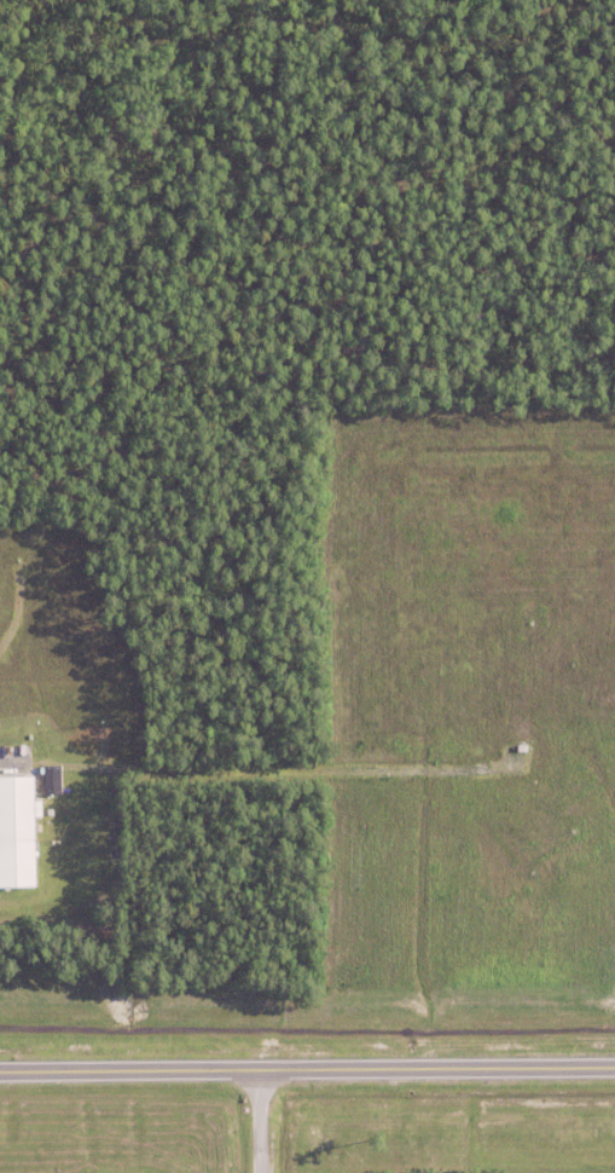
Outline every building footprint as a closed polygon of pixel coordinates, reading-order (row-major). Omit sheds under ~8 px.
[(39,794),(59,794),(58,765),(39,766),(39,794)] [(6,891),(0,891),(0,780),(35,779),(37,890),(11,891),(11,894),(6,894),(6,891)]
